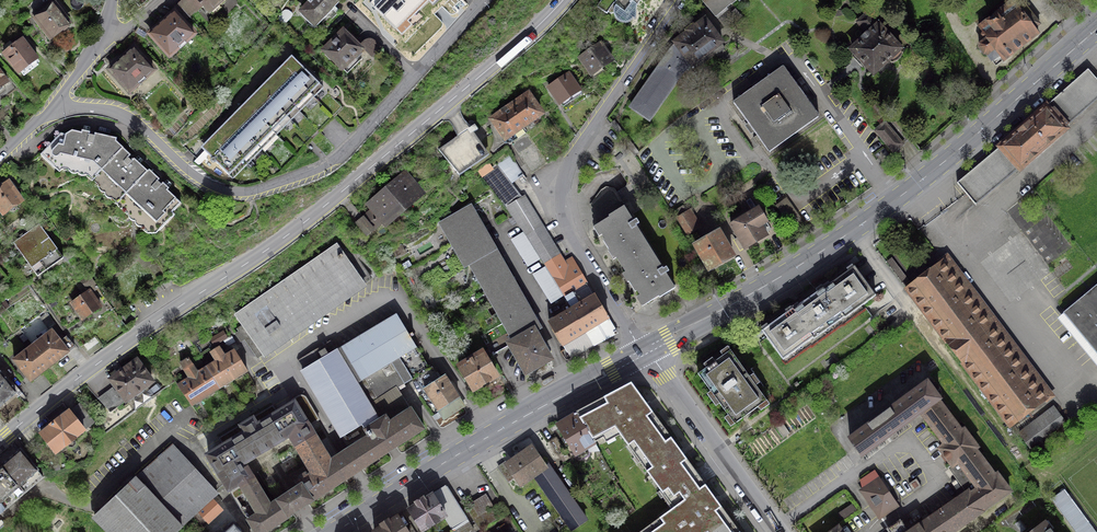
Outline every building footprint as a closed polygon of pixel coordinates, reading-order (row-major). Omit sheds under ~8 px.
[(50,0),(49,0),(33,13),(38,19),(36,20),(50,37),(61,28),(63,31),(68,27),(66,24),(68,23),(50,0)] [(178,4),(189,16),(190,17),(195,11),(185,0),(183,0),(178,4)] [(195,11),(196,12),(203,6),(209,13),(210,12),(213,15),(221,8),(218,4),(223,0),(185,0),(195,11)] [(315,23),(323,15),(329,21),(338,12),(332,5),(338,0),(307,0),(310,3),(302,11),(304,13),(303,13),(312,22),(313,21),(315,23)] [(635,19),(636,16),(637,5),(641,0),(602,0),(597,7),(607,14),(613,5),(616,7),(614,9),(614,13),(614,16),(616,18),(618,21),(621,22),(624,23),(627,23),(629,22),(632,20),(633,18),(635,19)] [(731,3),(729,0),(707,0),(704,3),(715,16),(731,3)] [(979,28),(987,38),(980,44),(979,48),(984,54),(988,55),(997,66),(1039,33),(1034,28),(1039,24),(1021,0),(1018,0),(1014,3),(1013,1),(979,28)] [(189,16),(178,4),(171,10),(174,13),(150,34),(169,55),(194,34),(183,22),(189,16)] [(279,16),(279,19),(283,23),(291,14),(288,11),(285,10),(279,16)] [(869,34),(852,50),(874,73),(889,59),(892,63),(896,61),(899,59),(901,56),(903,52),(879,26),(880,25),(868,12),(857,22),(869,34)] [(688,33),(675,42),(677,44),(691,63),(695,69),(725,47),(704,20),(694,28),(693,26),(687,31),(688,33)] [(361,52),(359,50),(361,49),(343,32),(324,50),(342,68),(352,58),(354,59),(357,59),(362,54),(361,52)] [(37,58),(23,39),(3,54),(18,73),(37,58)] [(372,40),(366,40),(361,45),(372,55),(380,48),(372,40)] [(600,44),(580,58),(592,75),(612,61),(600,44)] [(691,63),(677,44),(667,55),(631,107),(649,119),(683,71),(691,63)] [(153,70),(134,48),(110,70),(129,91),(153,70)] [(320,84),(295,59),(274,80),(276,83),(276,86),(274,88),(270,88),(268,86),(262,92),(263,93),(287,117),(310,93),(313,96),(322,87),(319,85),(320,84)] [(735,102),(733,103),(768,151),(769,151),(770,152),(818,117),(817,116),(819,115),(784,67),(783,68),(782,66),(734,101),(735,102)] [(975,205),(1014,171),(1015,172),(1066,128),(1065,127),(1096,99),(1096,79),(1088,69),(1016,133),(957,183),(975,205)] [(0,72),(0,97),(5,92),(8,96),(12,93),(16,89),(9,80),(7,82),(0,72)] [(568,74),(549,87),(560,104),(571,96),(573,99),(582,94),(568,74)] [(287,117),(263,93),(251,104),(253,106),(253,109),(250,111),(248,111),(245,110),(234,121),(258,145),(287,117)] [(510,107),(526,131),(541,122),(537,116),(541,114),(528,95),(510,107)] [(526,131),(510,107),(494,118),(491,114),(483,119),(487,126),(493,122),(505,139),(511,142),(526,131)] [(614,120),(609,124),(635,156),(639,152),(614,120)] [(258,145),(234,121),(222,133),(224,135),(224,138),(222,140),(218,141),(216,139),(204,150),(232,177),(241,169),(238,166),(242,162),(241,162),(249,154),(252,157),(261,148),(258,145)] [(885,123),(876,131),(893,151),(902,144),(885,123)] [(474,125),(438,150),(459,175),(489,155),(473,132),(478,129),(474,125)] [(96,176),(123,148),(116,142),(116,138),(95,133),(94,136),(89,135),(90,127),(84,126),(81,133),(72,130),(65,134),(61,133),(40,154),(55,168),(60,162),(90,169),(96,176)] [(546,142),(537,147),(547,162),(556,157),(546,142)] [(547,162),(537,147),(529,153),(540,168),(547,162)] [(129,154),(123,148),(96,176),(121,199),(147,171),(139,164),(143,160),(139,156),(135,159),(134,159),(131,161),(128,158),(131,155),(129,154)] [(521,158),(532,173),(540,168),(529,153),(521,158)] [(505,207),(520,198),(495,166),(491,168),(487,162),(476,169),(505,207)] [(181,203),(167,190),(171,184),(167,180),(164,184),(163,183),(161,185),(158,181),(159,179),(149,170),(147,171),(121,199),(152,229),(155,226),(160,230),(175,214),(172,212),(181,203)] [(405,177),(388,191),(402,207),(419,193),(405,177)] [(8,182),(0,188),(0,209),(3,214),(9,210),(10,211),(13,212),(16,210),(17,206),(16,205),(22,200),(15,191),(18,189),(13,182),(10,184),(8,182)] [(716,182),(707,187),(719,206),(727,201),(716,182)] [(370,211),(356,223),(367,235),(384,220),(385,222),(402,207),(388,191),(372,205),(378,212),(373,215),(370,211)] [(526,235),(542,226),(524,196),(520,198),(505,207),(524,233),(526,235)] [(454,244),(482,228),(470,206),(441,223),(454,244)] [(622,264),(649,247),(635,225),(639,223),(636,219),(633,221),(624,207),(609,216),(610,218),(598,225),(606,239),(603,241),(610,251),(613,249),(622,264)] [(683,207),(675,212),(688,233),(696,228),(683,207)] [(758,208),(731,224),(745,248),(767,235),(765,232),(771,229),(758,208)] [(61,255),(39,224),(13,242),(37,276),(63,258),(64,259),(74,253),(70,248),(61,255)] [(542,226),(526,235),(527,236),(540,258),(544,265),(546,267),(554,280),(555,280),(564,295),(565,296),(565,297),(568,303),(590,339),(594,346),(616,335),(617,331),(609,318),(608,318),(572,257),(564,262),(542,226)] [(471,263),(495,249),(495,248),(494,249),(482,228),(454,244),(466,266),(471,264),(471,263)] [(719,231),(695,245),(709,269),(733,255),(719,231)] [(524,233),(513,239),(529,265),(540,258),(527,236),(526,235),(524,233)] [(350,265),(337,246),(237,316),(243,325),(237,329),(256,356),(370,276),(359,259),(350,265)] [(674,288),(649,247),(622,264),(632,279),(628,281),(635,292),(638,290),(647,303),(659,296),(659,297),(674,288)] [(482,283),(506,269),(495,249),(471,263),(471,264),(482,283)] [(1010,426),(1047,399),(942,260),(905,288),(1010,426)] [(854,266),(824,289),(844,317),(845,318),(875,295),(854,266)] [(546,267),(535,274),(552,302),(564,295),(555,280),(554,280),(546,267)] [(493,302),(518,288),(506,269),(482,283),(493,302)] [(81,279),(89,290),(90,292),(98,287),(89,274),(81,279)] [(1096,353),(1096,284),(1063,312),(1096,353)] [(504,322),(529,308),(518,288),(493,302),(504,322)] [(823,288),(793,310),(813,337),(814,338),(844,317),(824,289),(823,288)] [(90,292),(89,290),(72,302),(83,319),(100,307),(90,292)] [(590,339),(568,303),(562,306),(566,313),(549,322),(567,353),(590,339)] [(515,341),(534,331),(534,332),(541,328),(529,308),(504,322),(515,341)] [(793,310),(792,309),(762,330),(783,359),(813,337),(793,310)] [(45,313),(39,318),(47,328),(53,322),(45,313)] [(429,368),(396,314),(336,350),(330,340),(296,361),(341,436),(342,436),(349,448),(343,452),(355,472),(424,428),(410,408),(392,419),(389,414),(386,416),(382,410),(374,414),(369,405),(417,376),(429,368)] [(33,345),(49,366),(74,346),(67,336),(60,341),(52,330),(33,345)] [(526,371),(549,358),(534,332),(534,331),(515,341),(511,344),(526,371)] [(235,341),(231,335),(224,340),(226,343),(230,344),(235,341)] [(749,336),(730,350),(740,363),(759,350),(749,336)] [(49,366),(33,345),(14,360),(30,381),(49,366)] [(206,368),(219,388),(247,370),(234,350),(222,358),(219,353),(222,352),(219,347),(211,352),(217,361),(206,368)] [(740,363),(730,350),(698,373),(734,424),(767,400),(740,363)] [(497,375),(482,351),(458,365),(473,389),(497,375)] [(172,377),(191,405),(219,388),(206,368),(195,374),(193,369),(195,368),(188,358),(180,363),(190,378),(183,382),(181,379),(184,377),(180,370),(172,377)] [(111,379),(107,373),(88,387),(110,412),(152,382),(137,360),(111,379)] [(6,362),(0,366),(9,377),(15,373),(6,362)] [(459,397),(445,375),(438,379),(431,367),(429,368),(417,376),(444,418),(464,405),(458,397),(459,397)] [(0,373),(0,405),(16,391),(0,373)] [(552,376),(551,376),(543,381),(542,381),(542,382),(542,383),(542,384),(542,385),(543,386),(544,386),(545,386),(546,386),(554,380),(555,379),(555,378),(554,377),(553,376),(552,376)] [(921,412),(940,398),(927,381),(908,394),(909,395),(850,438),(862,454),(921,412)] [(633,453),(666,430),(635,388),(616,398),(615,395),(613,392),(576,411),(577,414),(594,442),(618,430),(633,453)] [(292,515),(291,514),(309,502),(310,503),(355,472),(343,452),(339,455),(304,395),(299,395),(286,403),(288,407),(278,413),(273,405),(251,418),(251,420),(243,425),(242,423),(219,437),(224,446),(208,455),(255,531),(266,531),(292,515)] [(63,402),(45,416),(51,424),(40,433),(56,452),(94,422),(74,397),(65,405),(63,402)] [(256,397),(220,420),(223,424),(259,402),(256,397)] [(940,398),(921,412),(945,444),(940,448),(944,453),(943,454),(942,455),(946,460),(948,461),(949,460),(952,464),(948,467),(966,492),(909,531),(900,520),(887,529),(889,531),(951,531),(982,511),(982,510),(1009,491),(997,474),(994,476),(975,448),(976,447),(964,429),(961,432),(942,405),(944,403),(940,398)] [(1067,425),(1053,407),(1020,433),(1033,451),(1067,425)] [(594,442),(577,414),(558,425),(579,458),(580,457),(582,458),(587,455),(587,453),(588,452),(585,447),(594,442)] [(700,477),(666,430),(633,453),(668,500),(700,477)] [(556,437),(549,442),(562,462),(569,457),(556,437)] [(0,455),(0,463),(25,492),(43,477),(14,443),(0,455)] [(217,494),(171,444),(135,477),(182,527),(194,516),(217,494)] [(545,466),(532,447),(507,465),(515,477),(520,484),(534,474),(572,529),(586,520),(547,464),(545,466)] [(515,477),(507,465),(505,462),(498,467),(508,481),(515,477)] [(0,463),(0,500),(7,508),(25,492),(0,463)] [(579,486),(563,464),(560,467),(576,489),(579,486)] [(135,477),(96,513),(92,516),(108,531),(176,531),(182,527),(135,477)] [(700,477),(668,500),(673,507),(649,524),(655,531),(723,531),(734,524),(700,477)] [(880,479),(862,491),(879,517),(898,504),(880,479)] [(921,486),(916,479),(909,484),(914,491),(921,486)] [(409,509),(422,530),(445,516),(454,531),(452,531),(474,531),(446,488),(445,486),(444,487),(433,494),(432,494),(424,499),(424,498),(420,500),(416,502),(417,504),(409,509)] [(1076,531),(1096,531),(1064,489),(1051,499),(1076,531)] [(217,494),(194,516),(202,525),(207,521),(205,519),(223,502),(217,494)] [(473,506),(467,509),(479,529),(495,519),(507,510),(503,504),(490,513),(489,511),(480,517),(479,516),(493,507),(485,495),(471,504),(473,506)] [(374,531),(416,531),(411,525),(405,528),(398,516),(390,521),(389,520),(381,525),(382,526),(374,531)] [(234,522),(223,531),(243,531),(234,522)] [(1044,522),(1030,531),(1051,531),(1044,522)]
